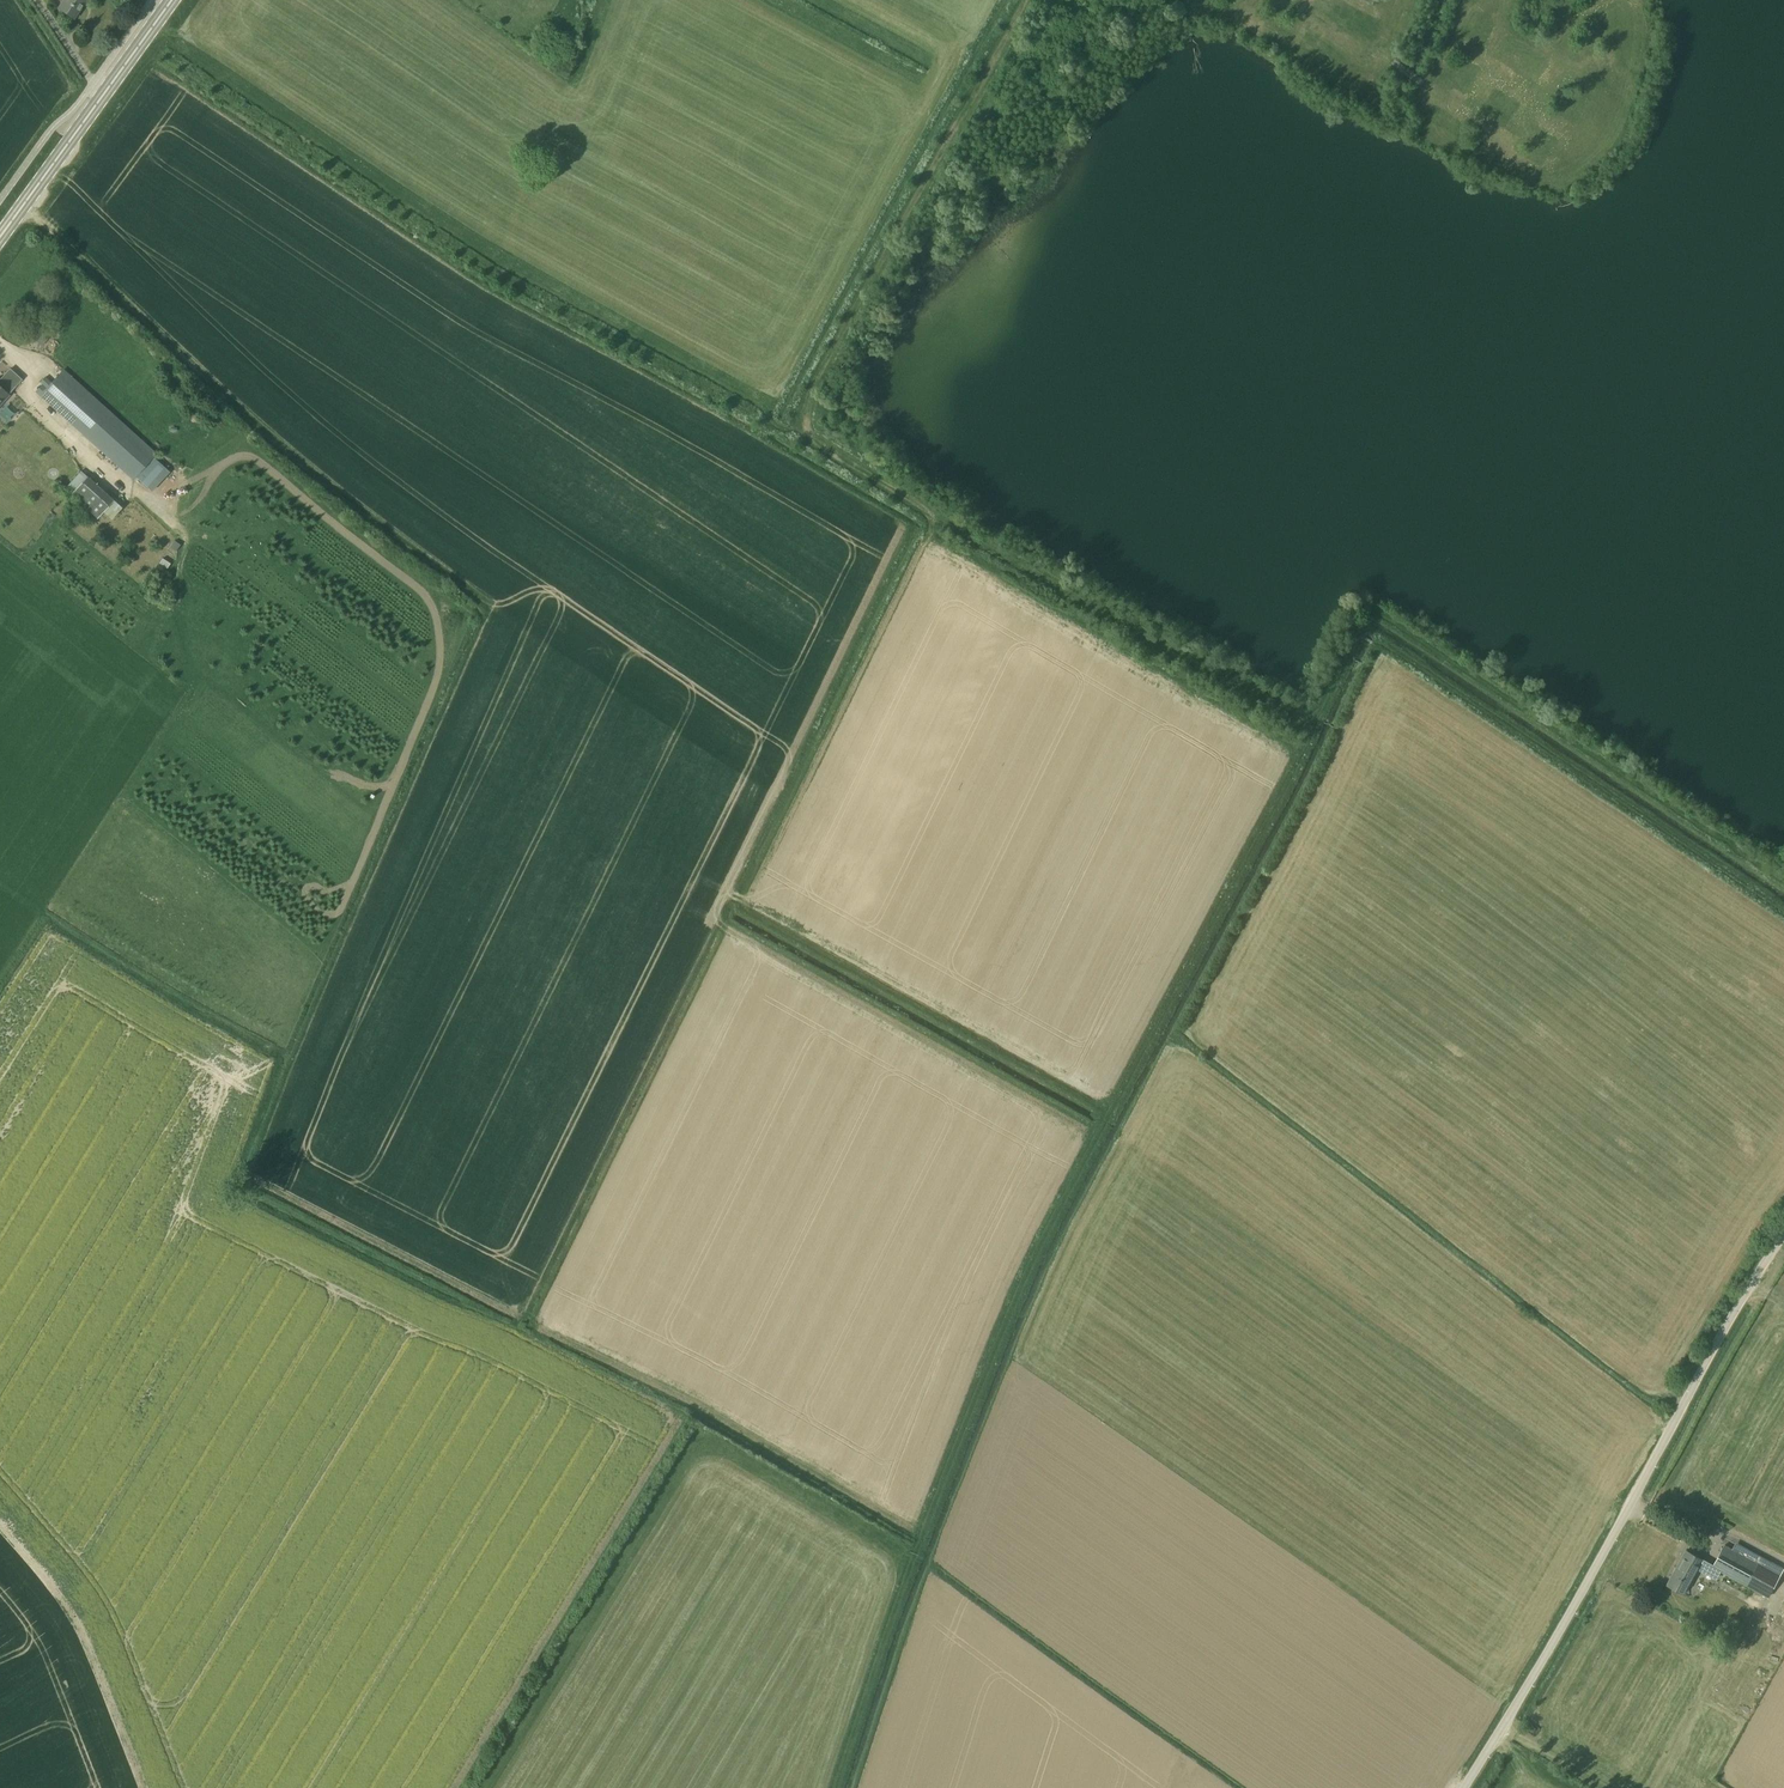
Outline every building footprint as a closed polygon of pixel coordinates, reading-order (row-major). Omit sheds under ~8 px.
[(58,7),(74,18),(87,0),(63,0),(58,7)] [(48,337),(38,329),(33,334),(44,342),(48,337)] [(22,379),(10,368),(0,379),(0,405),(9,395),(9,394),(22,379)] [(42,384),(35,392),(133,480),(136,477),(137,475),(154,456),(157,453),(64,369),(52,382),(45,376),(40,382),(42,384)] [(4,424),(16,415),(7,405),(0,410),(0,418),(4,424)] [(104,511),(114,499),(87,475),(70,494),(97,518),(104,511)] [(1678,1566),(1667,1584),(1684,1593),(1698,1569),(1717,1580),(1721,1571),(1745,1584),(1745,1582),(1769,1596),(1783,1568),(1783,1567),(1760,1554),(1755,1563),(1724,1546),(1714,1565),(1703,1559),(1703,1560),(1688,1551),(1679,1567),(1678,1566)]
